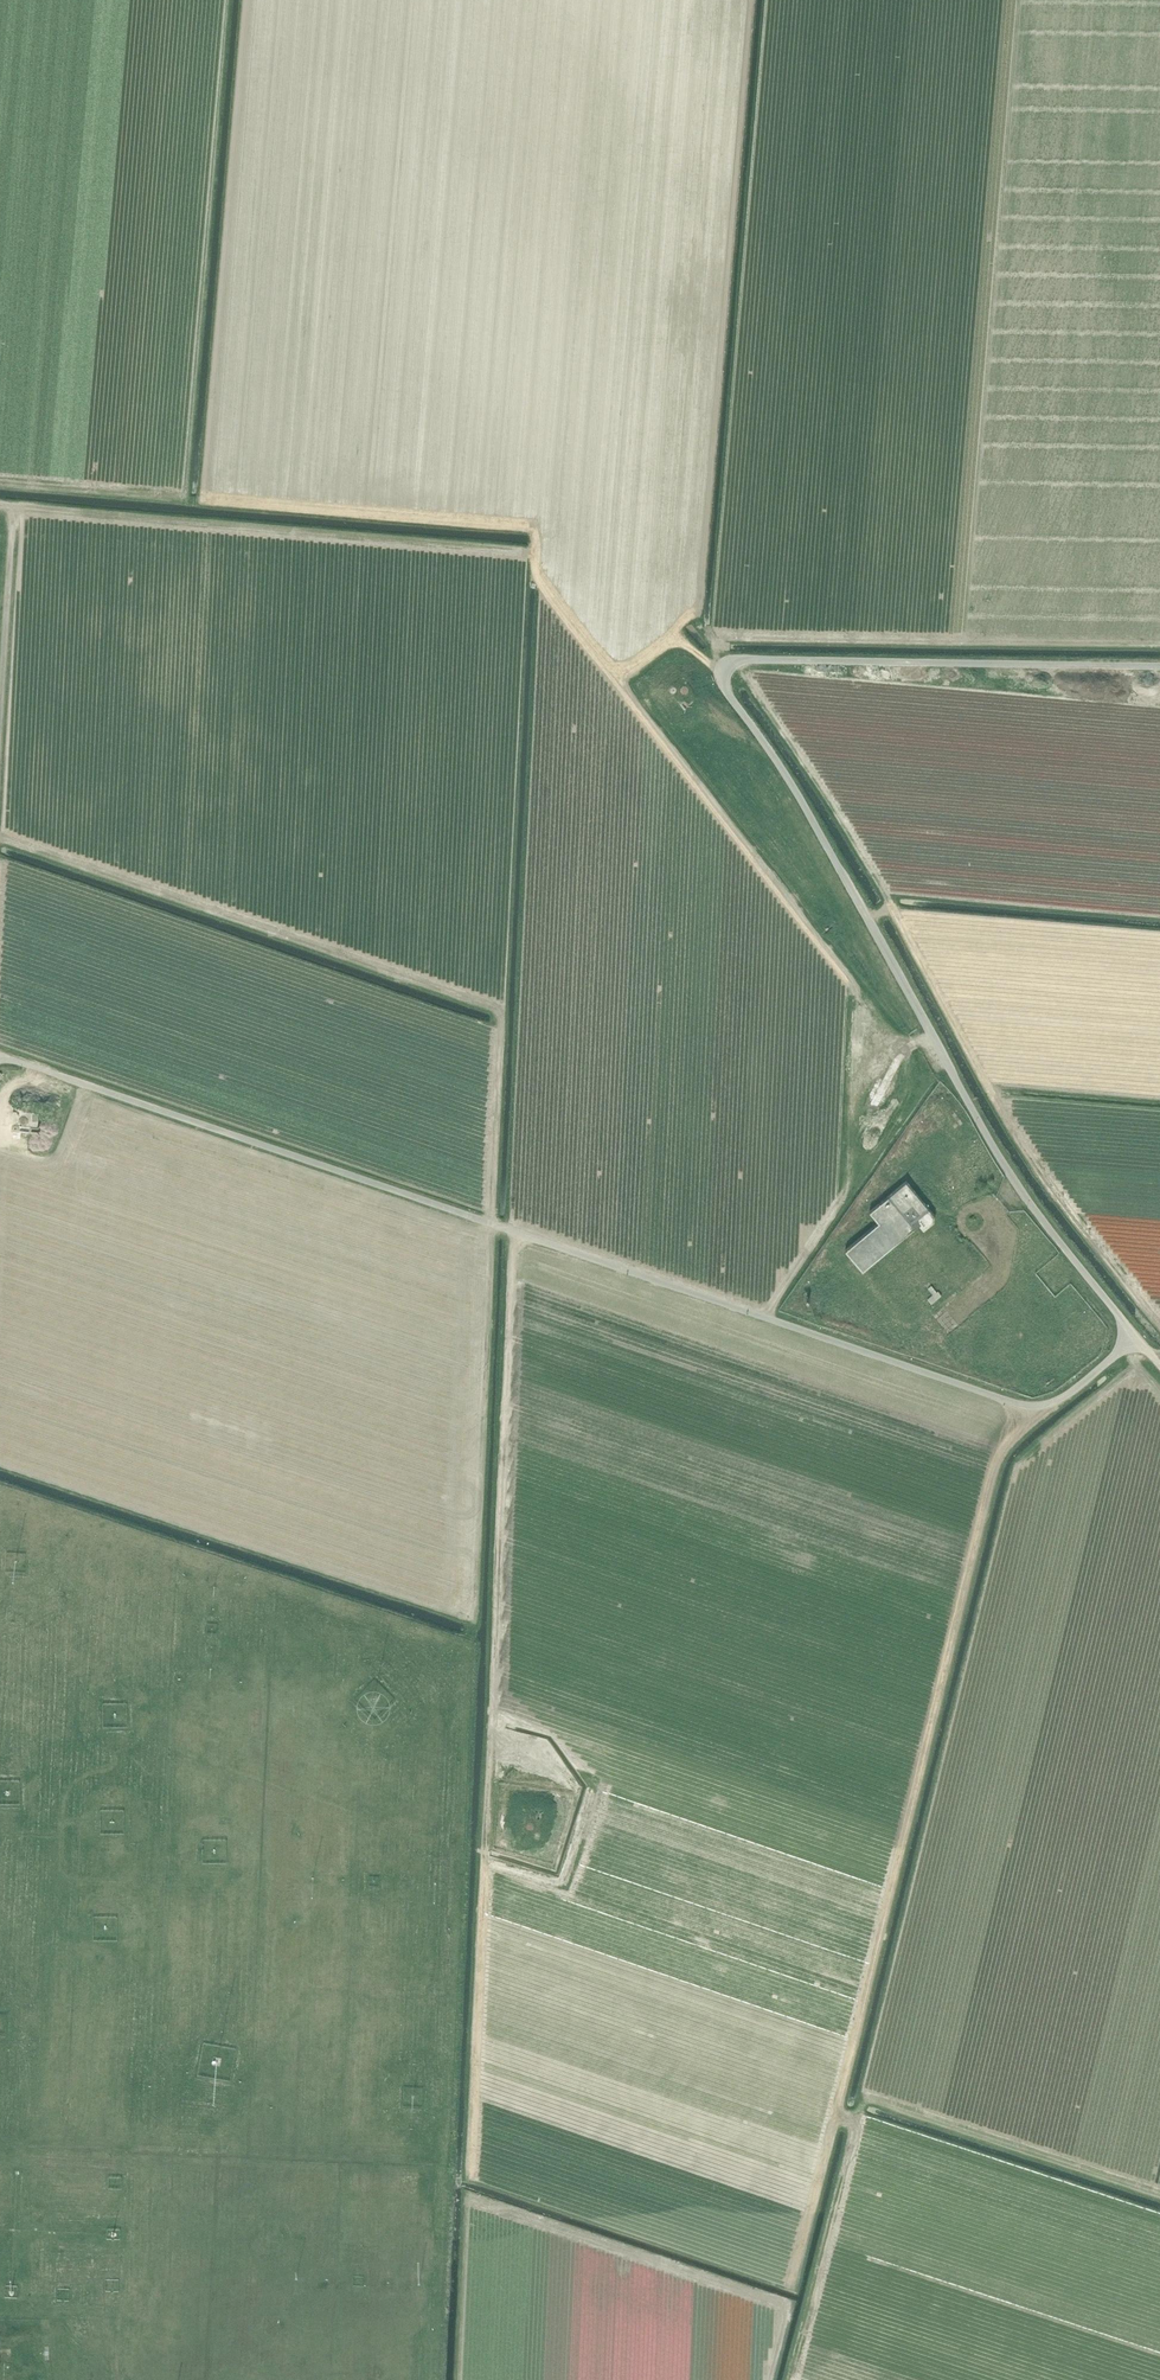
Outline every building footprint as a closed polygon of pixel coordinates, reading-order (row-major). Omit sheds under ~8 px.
[(934,1214),(926,1205),(906,1180),(869,1211),(878,1222),(845,1249),(863,1271),(867,1267),(867,1268),(934,1214)]
